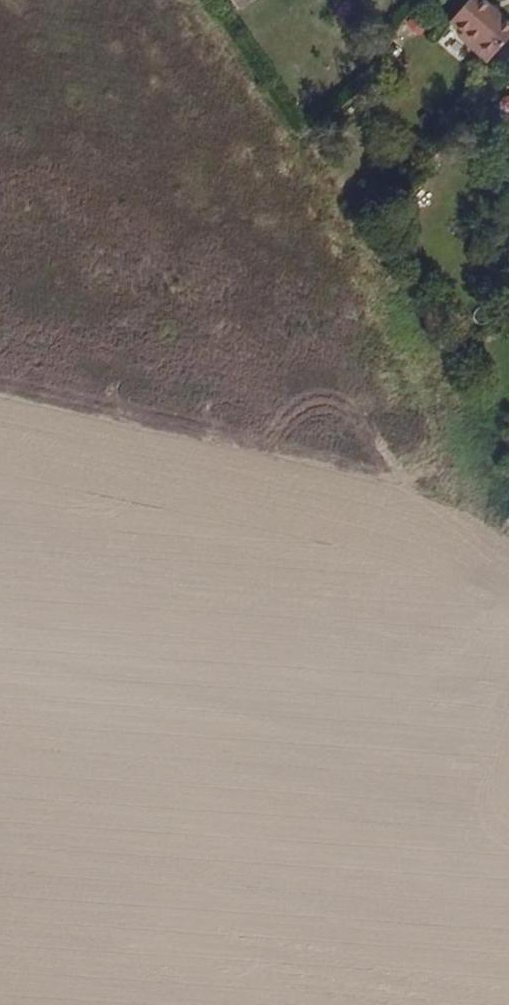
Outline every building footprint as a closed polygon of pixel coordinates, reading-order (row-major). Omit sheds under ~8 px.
[(250,0),(230,0),(237,9),(250,0)] [(508,33),(508,24),(475,0),(451,0),(441,15),(468,33),(467,42),(491,58),(508,33)]
